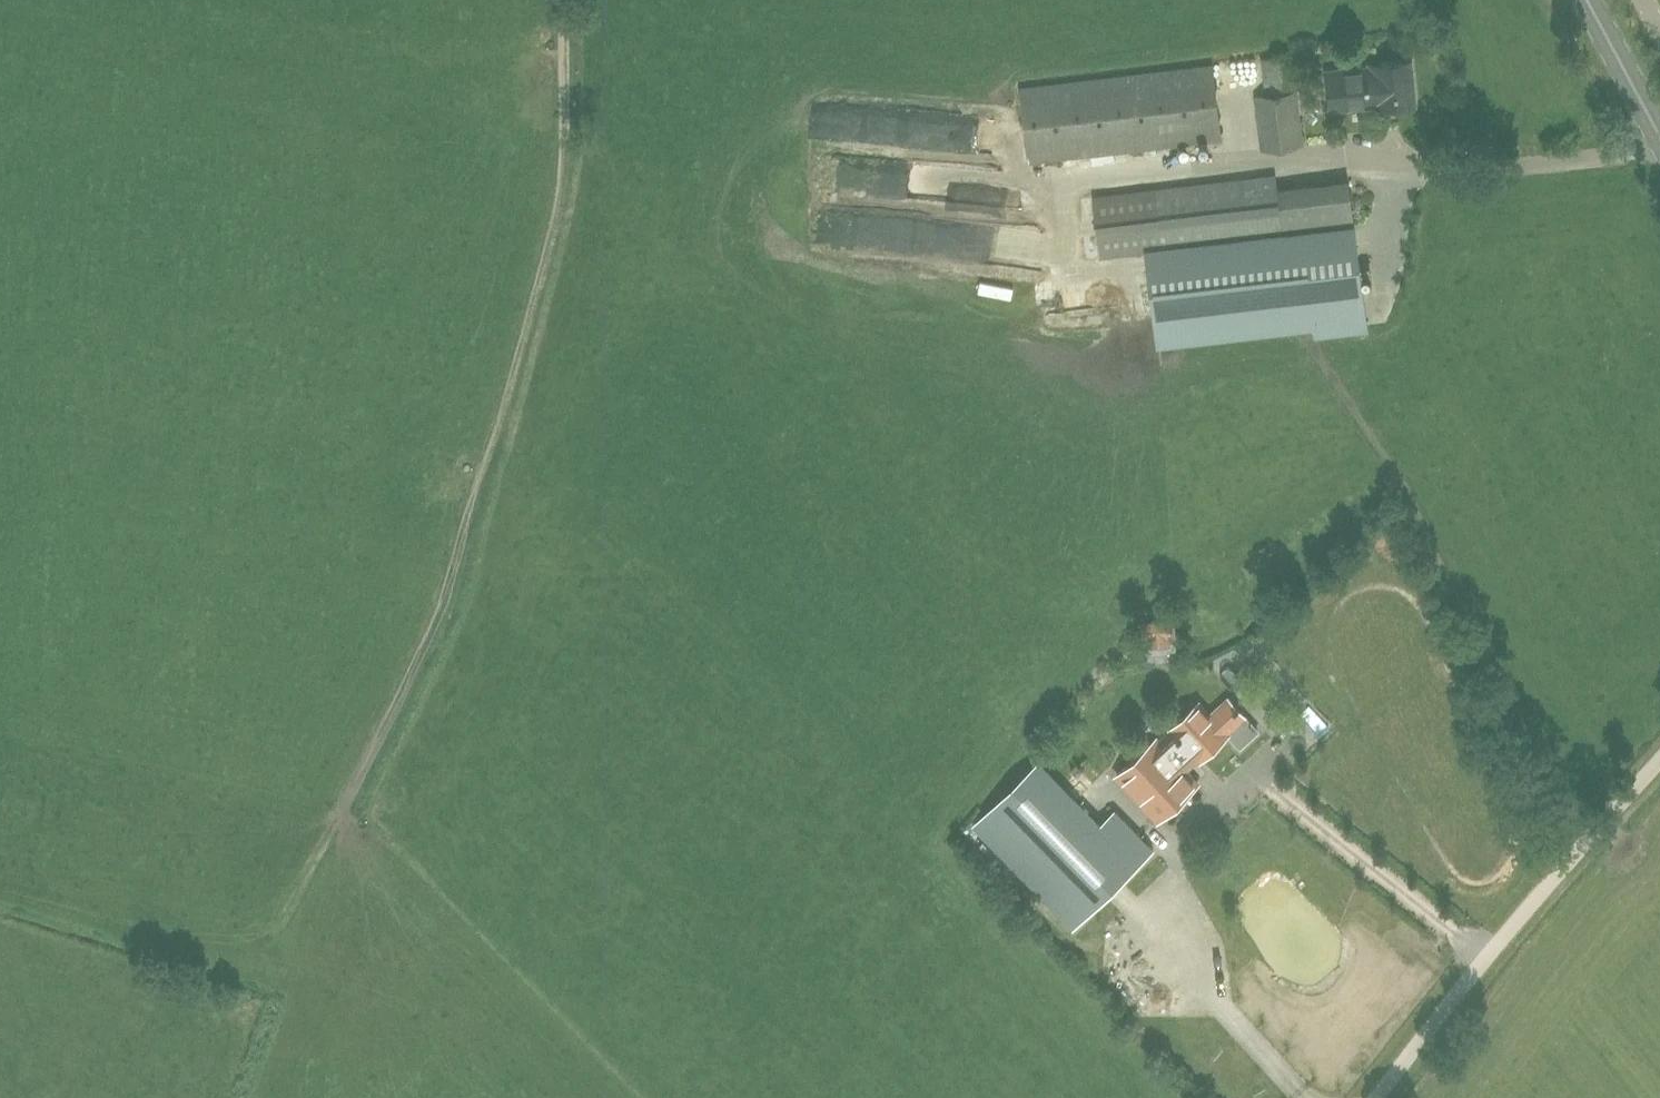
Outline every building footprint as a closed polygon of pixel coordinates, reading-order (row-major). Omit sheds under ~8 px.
[(1266,97),(1254,98),(1261,151),(1303,145),(1292,57),(1261,60),(1266,97)] [(1330,111),(1381,106),(1381,108),(1414,104),(1410,61),(1376,65),(1377,68),(1326,73),(1330,111)] [(1221,140),(1212,67),(1021,91),(1030,164),(1221,140)] [(1018,176),(992,175),(991,188),(1018,189),(1018,176)] [(1310,329),(1311,336),(1365,329),(1347,181),(1276,190),(1275,176),(1152,191),(1092,198),(1099,258),(1143,252),(1154,348),(1310,329)] [(1040,268),(1045,234),(970,224),(966,259),(1040,268)] [(1176,646),(1174,620),(1147,622),(1148,647),(1176,646)] [(1229,733),(1228,732),(1245,715),(1228,698),(1211,715),(1198,701),(1156,741),(1158,743),(1120,779),(1162,824),(1202,786),(1180,762),(1192,750),(1201,760),(1229,733)] [(1073,928),(1153,850),(1115,811),(1101,825),(1039,762),(987,812),(1037,862),(1023,876),(1073,928)] [(1223,842),(1238,829),(1230,821),(1215,833),(1223,842)]
